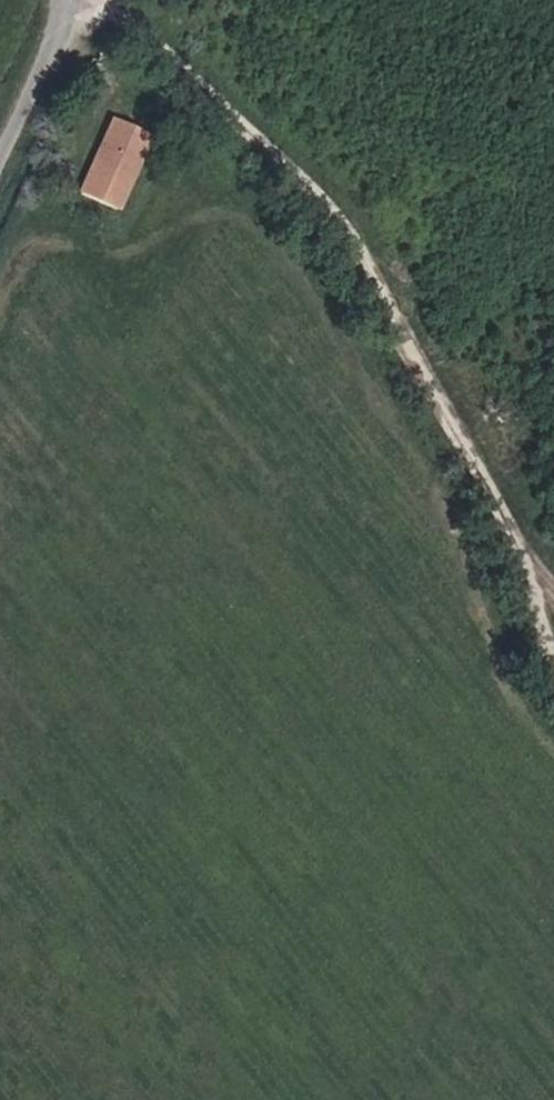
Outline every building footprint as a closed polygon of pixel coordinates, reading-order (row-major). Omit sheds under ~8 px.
[(121,211),(150,139),(114,122),(83,195),(121,211)]
